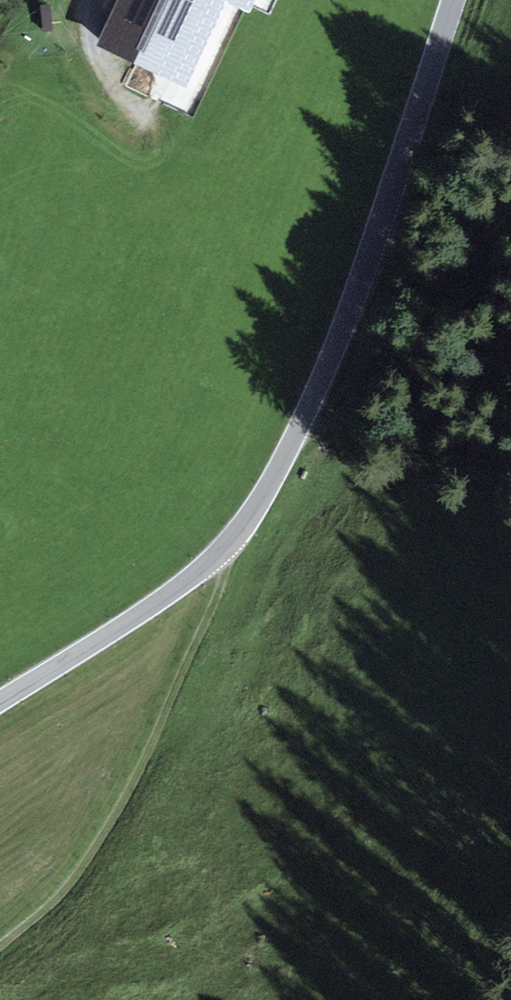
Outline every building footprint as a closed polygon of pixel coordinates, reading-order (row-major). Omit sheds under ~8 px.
[(96,45),(187,87),(227,0),(116,0),(96,45)] [(252,11),(256,0),(228,0),(252,11)]
